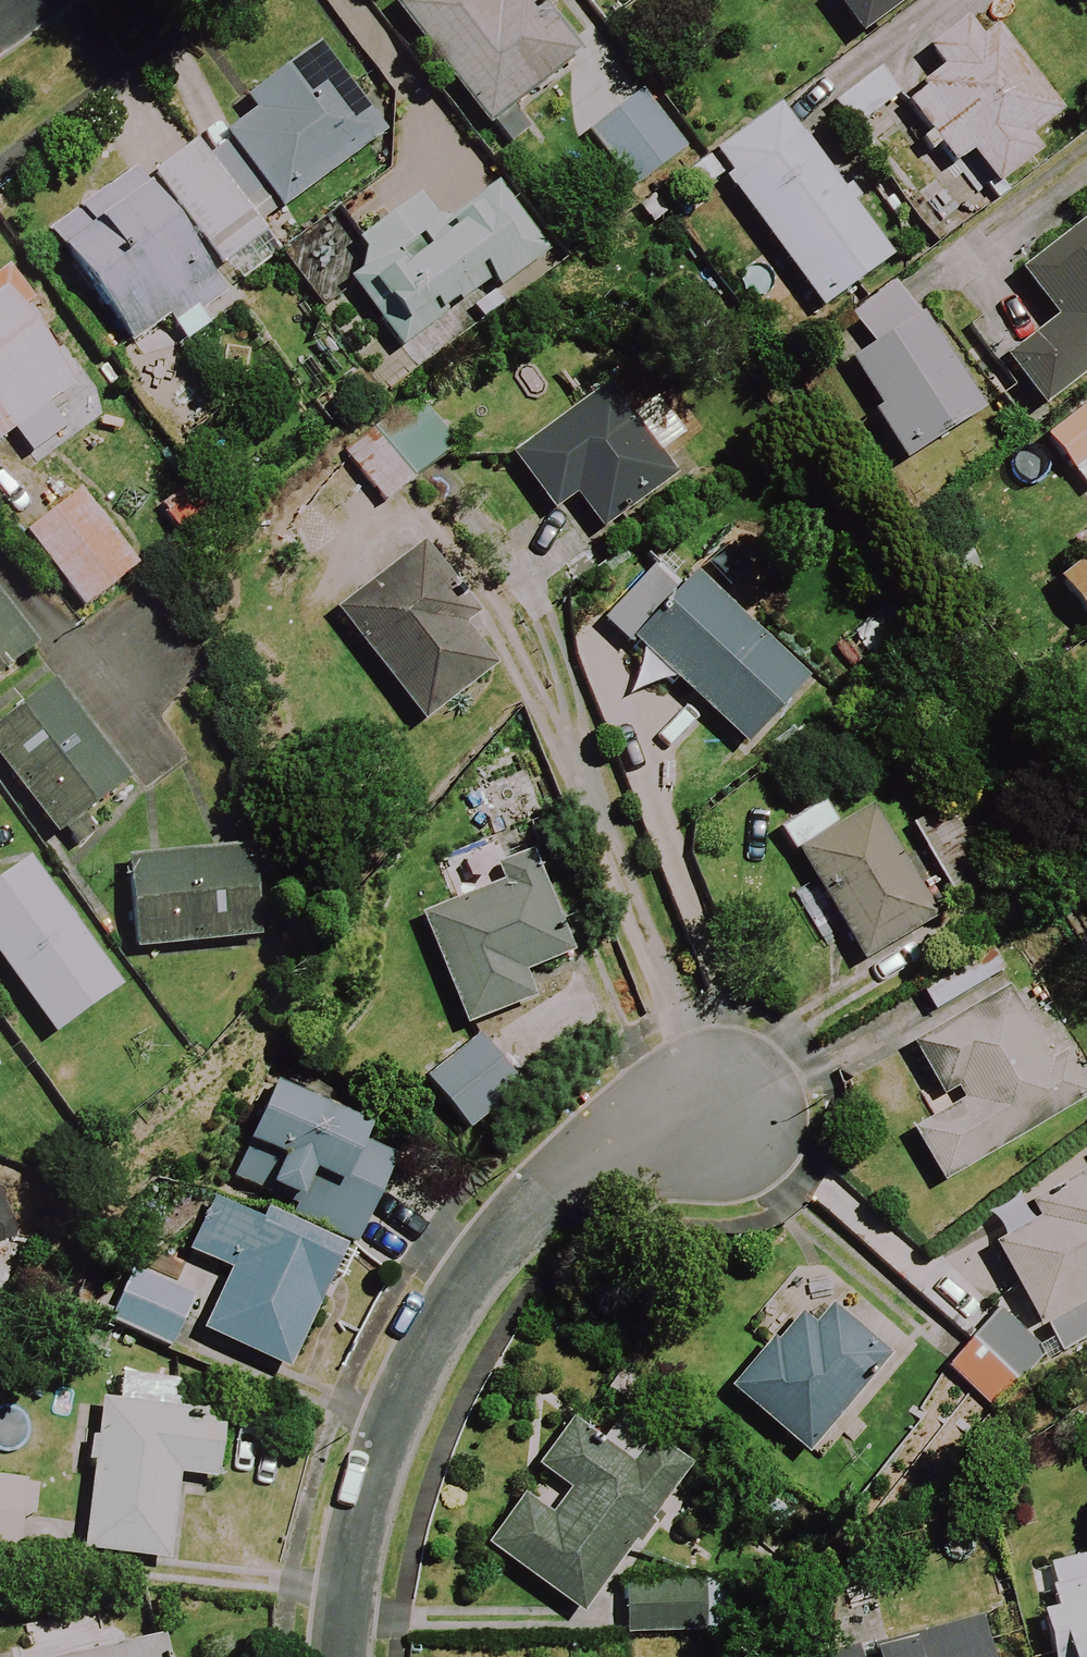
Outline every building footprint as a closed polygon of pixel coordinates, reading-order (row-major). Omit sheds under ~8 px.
[(487,0),(406,0),(393,10),(484,130),(567,67),(516,0),(508,0),(494,10),(487,0)] [(856,40),(911,0),(826,0),(856,40)] [(899,101),(939,155),(950,169),(966,157),(991,191),(1035,158),(1024,143),(1057,118),(996,37),(976,49),(966,33),(926,58),(936,73),(899,101)] [(380,139),(315,51),(243,104),(254,119),(224,141),(279,214),(380,139)] [(680,154),(637,98),(586,138),(629,194),(680,154)] [(706,196),(723,184),(819,314),(887,263),(775,112),(689,175),(706,196)] [(268,234),(200,141),(150,178),(218,270),(268,234)] [(230,313),(129,174),(45,235),(129,351),(165,325),(182,348),(230,313)] [(422,197),(395,219),(379,199),(286,275),(320,317),(350,292),(397,349),(484,278),(498,295),(545,257),(493,193),(449,229),(422,197)] [(1016,277),(1052,326),(1000,365),(1036,413),(1086,376),(1086,225),(1016,277)] [(6,271),(0,275),(0,444),(72,391),(15,312),(29,302),(6,271)] [(981,416),(903,287),(848,320),(868,353),(841,369),(899,465),(981,416)] [(687,432),(639,366),(508,461),(549,518),(572,502),(596,535),(661,488),(643,463),(687,432)] [(1041,441),(1067,476),(1086,462),(1086,407),(1041,441)] [(410,486),(372,437),(344,458),(383,507),(410,486)] [(135,571),(80,497),(25,538),(80,612),(135,571)] [(1065,543),(1082,565),(1054,587),(1086,629),(1086,526),(1065,543)] [(478,625),(421,546),(332,611),(418,729),(495,673),(466,634),(478,625)] [(693,576),(678,591),(658,571),(603,628),(631,655),(634,652),(739,753),(805,684),(693,576)] [(0,611),(0,677),(31,654),(0,611)] [(53,691),(0,731),(0,768),(54,840),(125,786),(53,691)] [(1007,871),(964,795),(907,827),(951,903),(1007,871)] [(933,920),(868,812),(794,856),(859,964),(933,920)] [(255,944),(246,853),(123,865),(132,956),(255,944)] [(485,871),(494,894),(420,921),(460,1029),(528,1004),(518,976),(559,961),(529,881),(520,858),(485,871)] [(51,1039),(118,992),(25,862),(0,880),(0,967),(51,1039)] [(1045,1059),(1005,991),(906,1049),(944,1114),(908,1134),(939,1187),(1085,1102),(1057,1053),(1045,1059)] [(514,1095),(475,1042),(423,1081),(462,1133),(514,1095)] [(357,1154),(368,1130),(274,1085),(244,1148),(231,1177),(264,1192),(295,1207),(357,1236),(389,1169),(357,1154)] [(1045,1202),(1054,1217),(990,1257),(1037,1332),(1086,1301),(1086,1176),(1045,1202)] [(9,1237),(0,1207),(0,1244),(9,1237)] [(334,1293),(350,1258),(267,1219),(264,1226),(244,1216),(223,1261),(231,1265),(199,1334),(284,1374),(324,1288),(334,1293)] [(192,1302),(131,1269),(104,1320),(165,1353),(192,1302)] [(892,1359),(820,1294),(771,1348),(730,1394),(802,1459),(892,1359)] [(1018,1385),(974,1343),(945,1372),(990,1415),(1018,1385)] [(120,1378),(117,1408),(100,1406),(97,1437),(82,1435),(79,1467),(93,1468),(84,1554),(167,1563),(176,1477),(214,1481),(221,1419),(178,1415),(181,1385),(120,1378)] [(613,1457),(568,1424),(534,1470),(565,1494),(547,1517),(525,1500),(486,1552),(577,1620),(687,1472),(633,1431),(613,1457)] [(0,1473),(0,1555),(14,1557),(26,1476),(0,1473)] [(1041,1567),(1052,1611),(1030,1616),(1039,1656),(1086,1656),(1086,1556),(1041,1567)] [(686,1585),(617,1589),(620,1640),(689,1636),(686,1585)] [(971,1624),(863,1654),(863,1656),(981,1656),(971,1624)] [(160,1638),(78,1656),(165,1656),(160,1638)]
